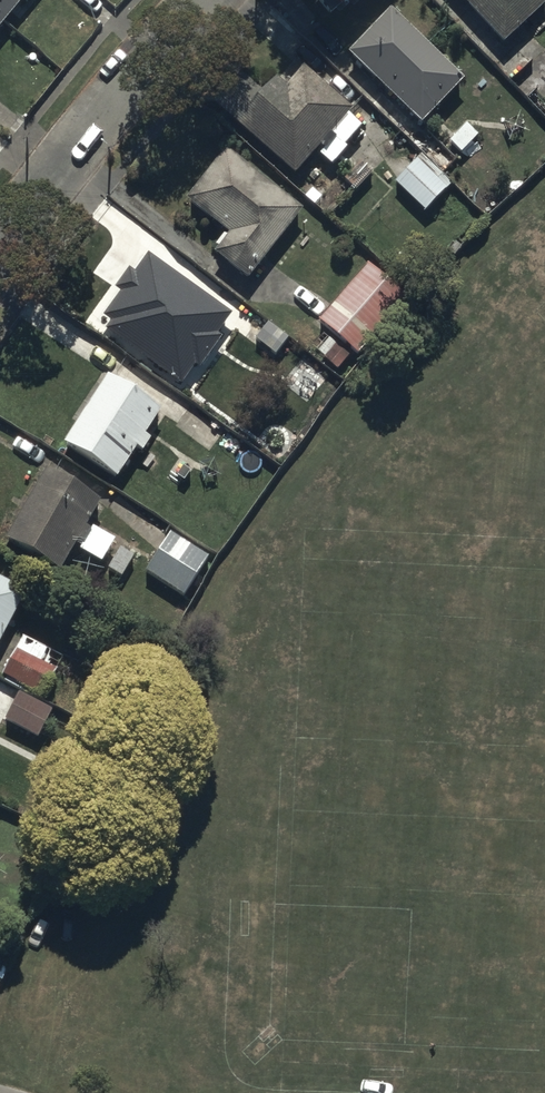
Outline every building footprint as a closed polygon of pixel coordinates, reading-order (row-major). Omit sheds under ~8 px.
[(21,0),(0,0),(0,26),(21,0)] [(506,42),(544,5),(544,0),(467,0),(506,42)] [(466,78),(391,7),(349,52),(424,122),(466,78)] [(261,63),(222,109),(297,172),(314,151),(331,166),(348,146),(347,145),(363,125),(349,112),(354,107),(304,65),(287,85),(261,63)] [(304,208),(227,148),(188,198),(231,232),(216,252),(250,278),(304,208)] [(422,154),(395,180),(427,211),(453,185),(422,154)] [(233,309),(148,248),(134,267),(130,264),(115,284),(123,290),(106,313),(114,319),(109,326),(182,380),(195,363),(200,367),(223,335),(217,330),(233,309)] [(410,300),(367,264),(320,321),(341,338),(325,357),(340,369),(354,353),(361,359),(410,300)] [(265,319),(251,336),(276,356),(290,339),(265,319)] [(162,409),(110,374),(65,442),(118,477),(138,447),(144,451),(153,438),(146,433),(162,409)] [(62,569),(75,546),(123,575),(135,556),(114,543),(116,539),(88,523),(102,499),(47,468),(7,538),(62,569)] [(209,554),(170,532),(142,581),(151,586),(156,577),(186,595),(209,554)] [(27,591),(0,577),(0,643),(27,591)] [(16,647),(1,679),(43,700),(58,666),(16,647)] [(40,738),(53,709),(20,693),(6,723),(40,738)] [(0,944),(0,980),(4,982),(17,951),(0,944)]
